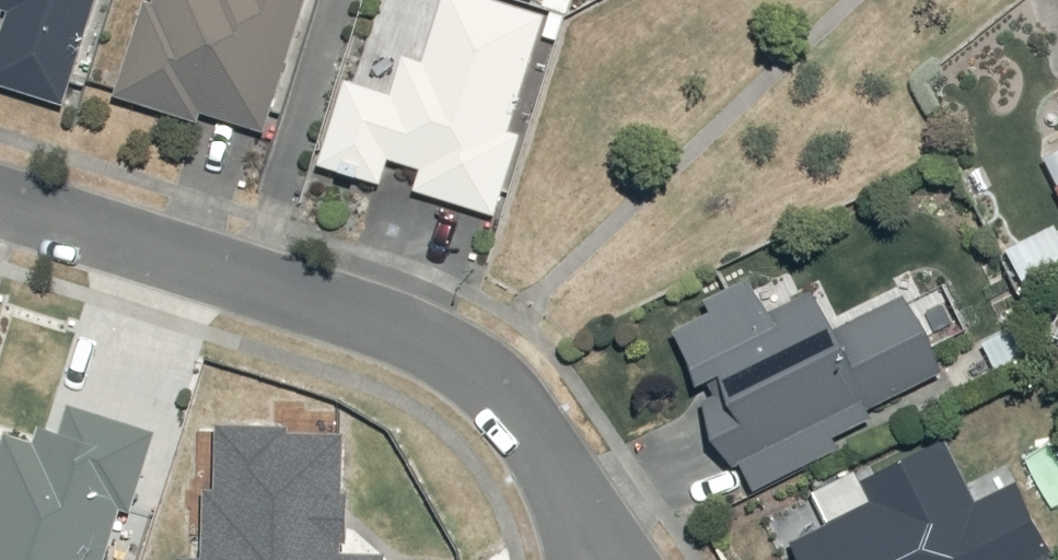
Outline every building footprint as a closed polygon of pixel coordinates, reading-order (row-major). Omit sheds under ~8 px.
[(17,23),(0,67),(0,80),(66,106),(107,0),(0,0),(0,17),(17,23)] [(169,6),(153,1),(122,98),(208,127),(211,118),(281,137),(319,0),(171,0),(169,6)] [(377,16),(326,169),(390,190),(398,164),(426,173),(420,193),(502,220),(531,134),(518,130),(548,40),(565,46),(581,0),(550,0),(546,14),(504,0),(451,0),(438,37),(377,16)] [(1016,249),(1039,295),(1057,286),(1057,228),(1016,249)] [(723,316),(687,333),(715,390),(704,395),(743,475),(750,472),(763,500),(855,456),(841,427),(957,371),(923,303),(849,339),(826,292),(780,315),(762,279),(716,301),(723,316)] [(162,438),(75,413),(69,435),(46,428),(41,444),(11,436),(0,474),(0,559),(127,559),(162,438)] [(186,559),(394,559),(394,557),(346,556),(346,543),(353,543),(354,438),(227,436),(227,491),(214,490),(214,556),(187,555),(186,559)] [(1057,559),(1057,539),(1027,483),(991,503),(958,442),(861,494),(867,505),(795,544),(804,559),(1056,559),(1057,559)]
